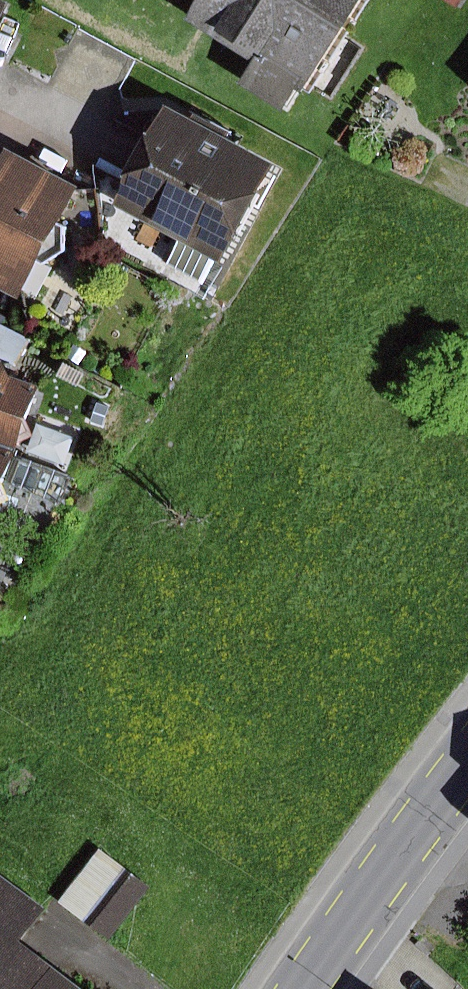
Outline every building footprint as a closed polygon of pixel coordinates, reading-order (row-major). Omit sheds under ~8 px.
[(19,1),(16,0),(0,0),(0,38),(19,1)] [(375,0),(210,0),(197,20),(265,62),(251,84),(294,111),(308,88),(316,93),(375,0)] [(461,9),(467,0),(447,0),(461,9)] [(178,104),(124,205),(135,211),(121,236),(209,284),(223,258),(235,264),(289,163),(241,137),(244,133),(205,112),(202,117),(178,104)] [(22,148),(1,187),(0,188),(0,283),(31,299),(49,265),(78,250),(74,219),(92,186),(22,148)] [(0,322),(0,350),(21,362),(33,340),(0,322)] [(24,451),(45,390),(18,381),(23,368),(0,361),(0,442),(24,451)] [(2,514),(24,451),(0,442),(0,513),(2,514)] [(0,554),(0,576),(2,577),(10,558),(0,554)] [(154,885),(104,847),(62,902),(113,940),(154,885)] [(0,871),(0,988),(92,988),(29,942),(52,911),(0,871)]
